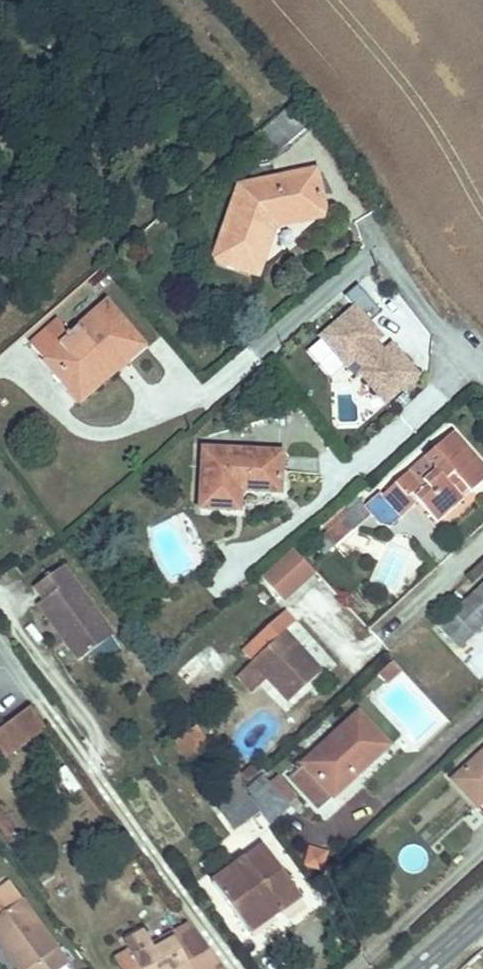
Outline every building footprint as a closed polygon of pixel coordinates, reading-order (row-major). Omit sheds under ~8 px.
[(289,115),(266,134),(283,153),(305,134),(289,115)] [(216,262),(259,274),(272,228),(324,216),(314,173),(236,189),(216,262)] [(358,287),(347,297),(355,305),(357,303),(372,320),(381,312),(358,287)] [(60,317),(31,342),(70,386),(116,347),(125,357),(142,342),(104,298),(69,327),(60,317)] [(355,305),(320,335),(348,367),(356,360),(364,369),(360,372),(387,403),(421,374),(393,342),(385,349),(379,342),(386,336),(372,320),(357,303),(355,305)] [(413,471),(384,497),(401,517),(411,509),(406,503),(413,497),(439,526),(466,502),(463,498),(472,489),(476,494),(482,487),(482,461),(457,432),(438,448),(459,473),(450,481),(440,469),(423,483),(413,471)] [(203,445),(199,505),(236,509),(237,490),(278,493),(281,452),(203,445)] [(284,606),(316,575),(292,549),(259,579),(284,606)] [(112,634),(62,565),(34,585),(43,598),(37,602),(78,658),(112,634)] [(354,675),(382,650),(318,580),(290,606),(354,675)] [(440,624),(458,646),(482,625),(482,586),(440,624)] [(283,613),(252,642),(263,653),(253,663),(289,702),(320,671),(284,633),(293,624),(283,613)] [(174,671),(184,686),(214,666),(204,651),(174,671)] [(389,687),(403,672),(391,661),(377,676),(389,687)] [(420,749),(449,722),(405,675),(376,702),(420,749)] [(0,735),(0,744),(8,756),(45,728),(32,710),(0,735)] [(362,710),(290,775),(320,806),(388,743),(362,710)] [(189,760),(207,738),(192,725),(173,747),(189,760)] [(453,784),(478,811),(482,806),(482,756),(453,784)] [(250,797),(261,813),(267,821),(285,808),(267,784),(250,797)] [(250,797),(243,789),(218,807),(235,832),(261,813),(250,797)] [(266,848),(214,885),(251,936),(302,898),(266,848)] [(0,915),(0,949),(15,968),(23,968),(24,968),(25,968),(60,968),(69,962),(23,899),(0,915)] [(198,931),(156,950),(149,934),(129,943),(134,953),(123,958),(128,968),(226,968),(198,931)]
